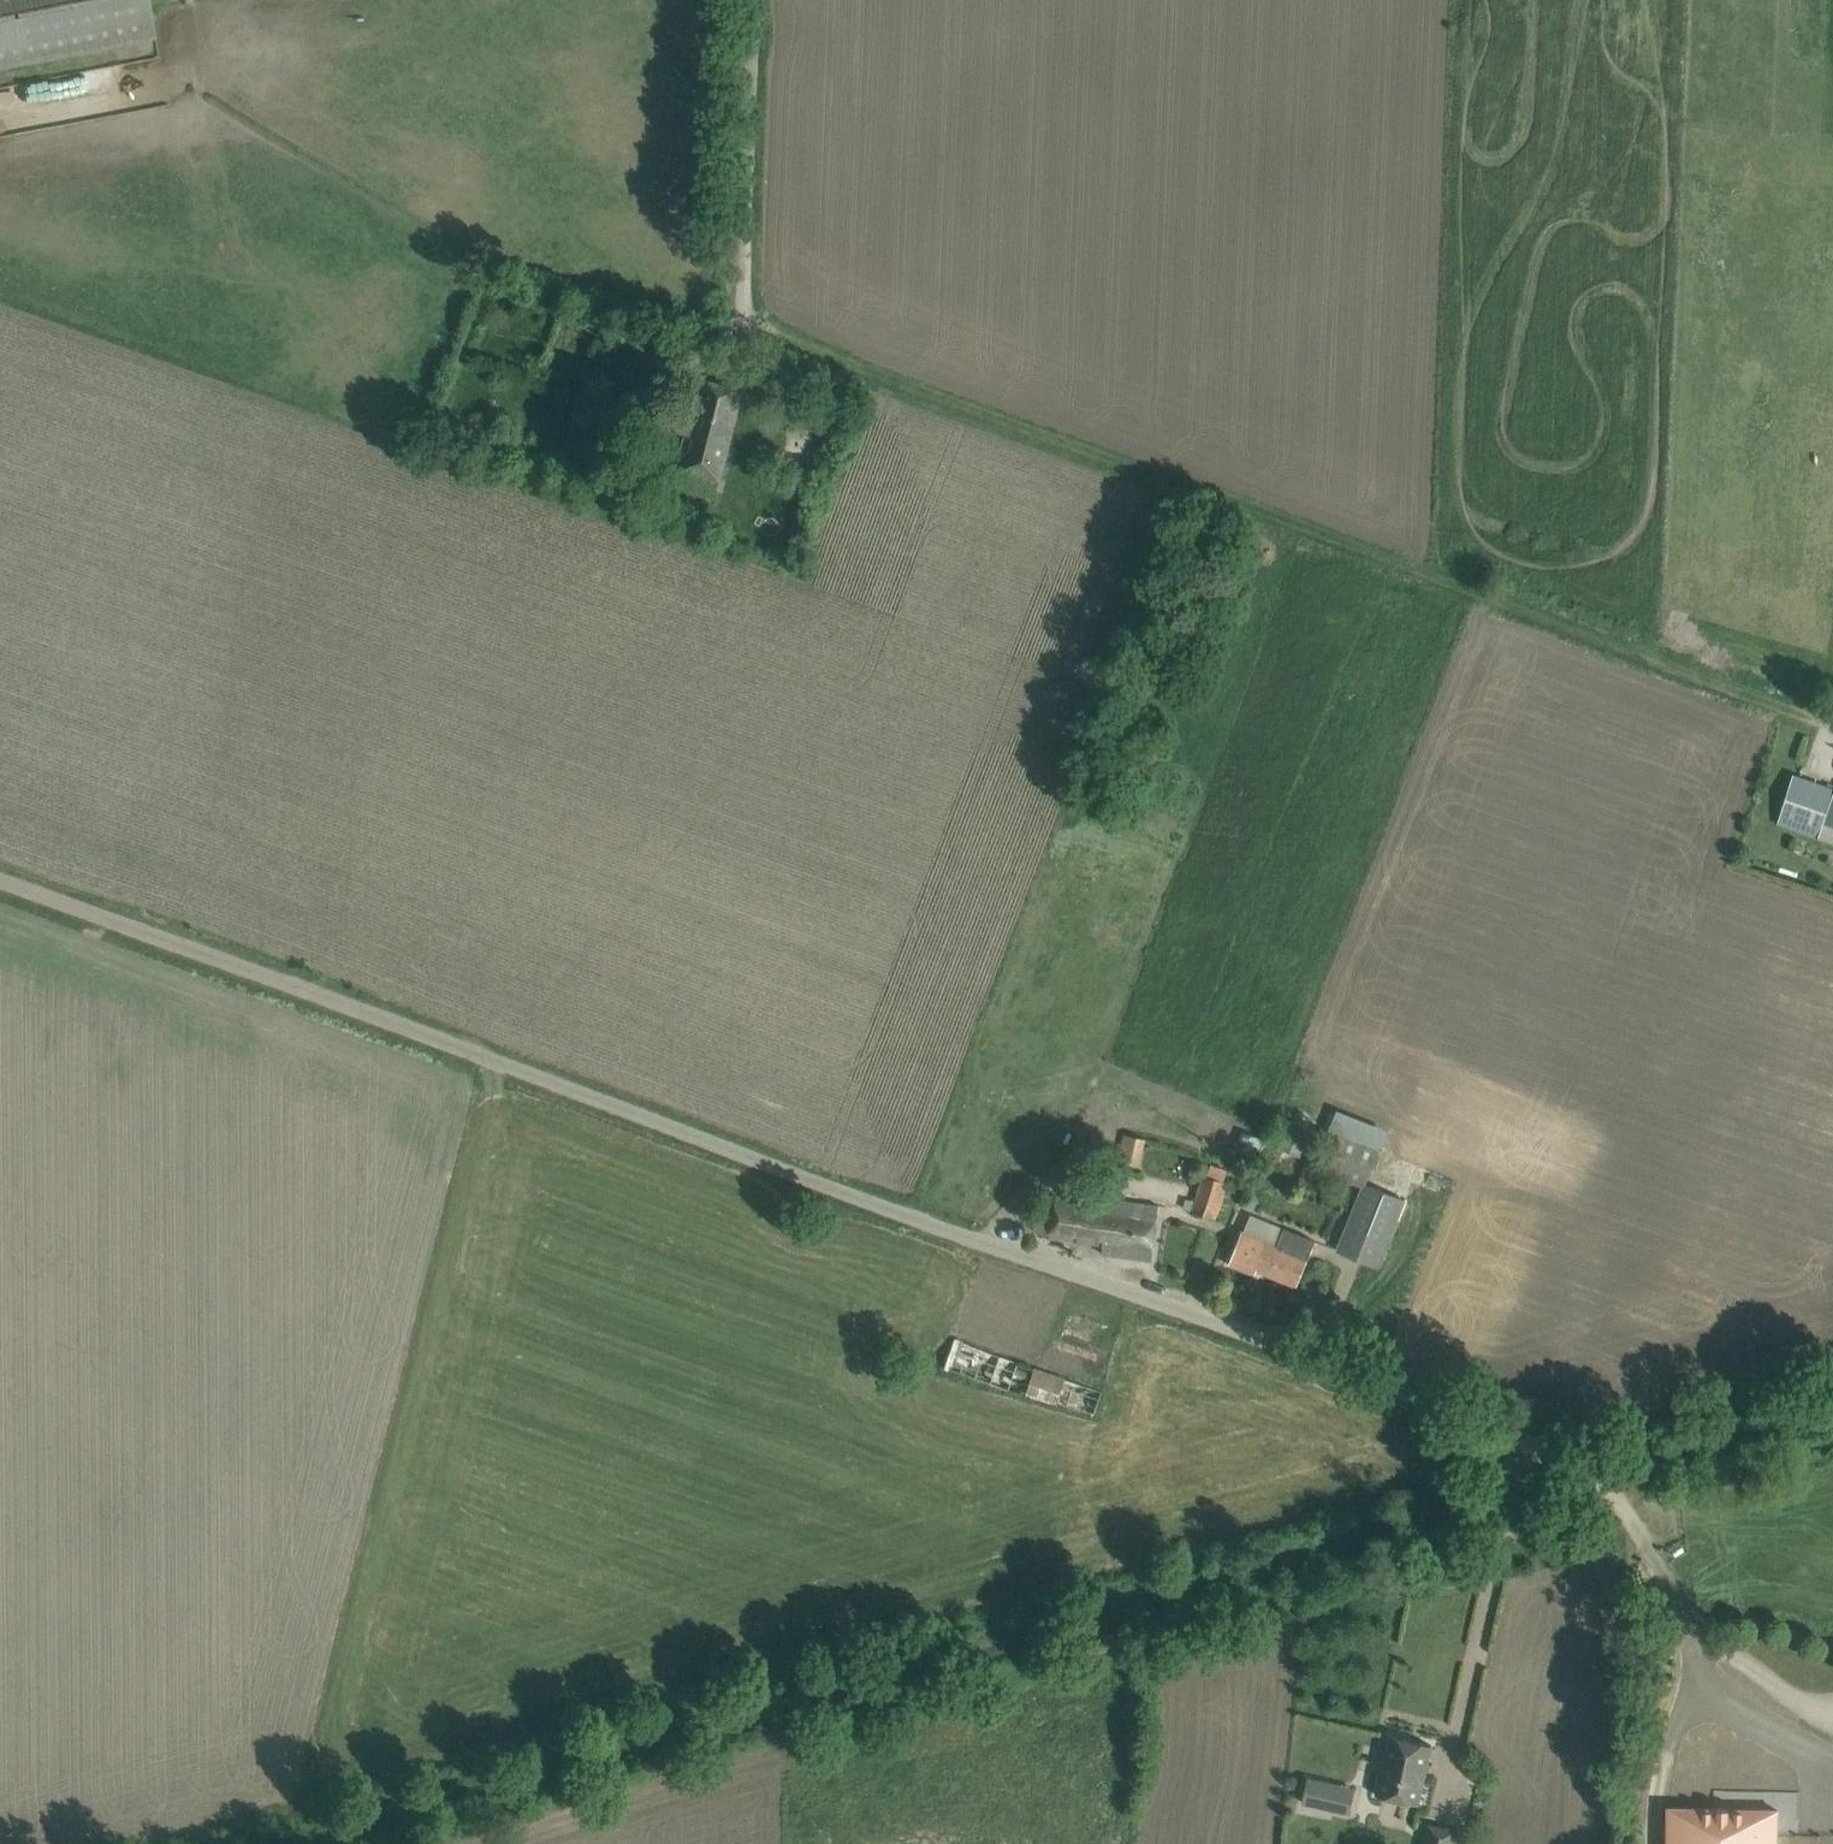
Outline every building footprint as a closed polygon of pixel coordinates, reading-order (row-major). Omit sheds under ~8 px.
[(149,0),(0,0),(0,67),(156,36),(149,0)] [(686,432),(677,467),(680,468),(674,492),(714,502),(743,390),(703,379),(695,412),(675,407),(669,428),(686,432)] [(822,440),(827,411),(792,405),(787,434),(822,440)] [(1786,797),(1778,822),(1818,837),(1827,811),(1832,795),(1832,788),(1793,774),(1786,797)] [(1818,837),(1832,842),(1832,795),(1827,811),(1824,821),(1818,837)] [(1378,1266),(1387,1244),(1405,1199),(1365,1183),(1387,1129),(1336,1109),(1313,1167),(1306,1164),(1297,1186),(1308,1190),(1313,1179),(1326,1184),(1330,1174),(1363,1187),(1338,1250),(1378,1266)] [(1147,1137),(1124,1132),(1120,1152),(1118,1160),(1140,1165),(1147,1137)] [(1279,1149),(1301,1158),(1308,1141),(1286,1132),(1279,1149)] [(1203,1174),(1194,1200),(1186,1198),(1184,1207),(1214,1217),(1225,1182),(1222,1180),(1226,1169),(1211,1165),(1207,1175),(1203,1174)] [(1102,1253),(1152,1260),(1159,1205),(1099,1196),(1099,1201),(1056,1195),(1055,1200),(1040,1198),(1035,1231),(1050,1233),(1049,1237),(1103,1245),(1102,1253)] [(1315,1241),(1293,1232),(1284,1228),(1277,1245),(1266,1241),(1243,1232),(1230,1264),(1254,1274),(1256,1269),(1296,1286),(1307,1259),(1308,1260),(1315,1241)] [(955,1340),(947,1363),(945,1369),(1009,1391),(1014,1376),(1024,1379),(1027,1371),(1017,1368),(1019,1362),(955,1340)] [(1034,1368),(1027,1391),(1026,1394),(1093,1417),(1102,1391),(1034,1368)] [(1376,1794),(1418,1804),(1432,1745),(1389,1735),(1376,1794)] [(1322,1781),(1317,1805),(1334,1809),(1340,1785),(1322,1781)] [(1778,1810),(1668,1807),(1668,1843),(1777,1843),(1778,1810)]
